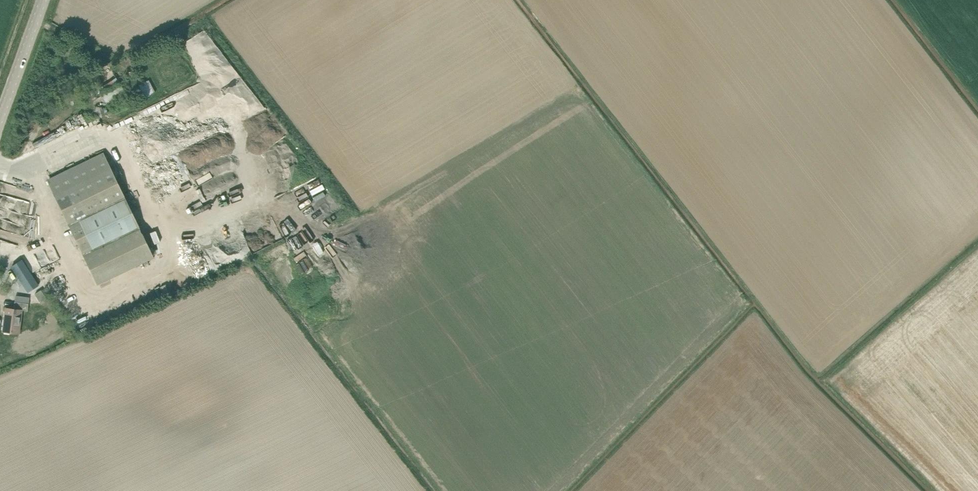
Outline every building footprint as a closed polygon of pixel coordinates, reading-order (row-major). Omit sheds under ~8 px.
[(48,180),(83,253),(138,226),(103,154),(48,180)] [(138,226),(83,253),(97,283),(152,256),(138,226)] [(41,290),(35,294),(42,304),(48,301),(41,290)] [(20,334),(23,311),(28,311),(28,303),(15,302),(14,309),(6,308),(3,332),(20,334)]
